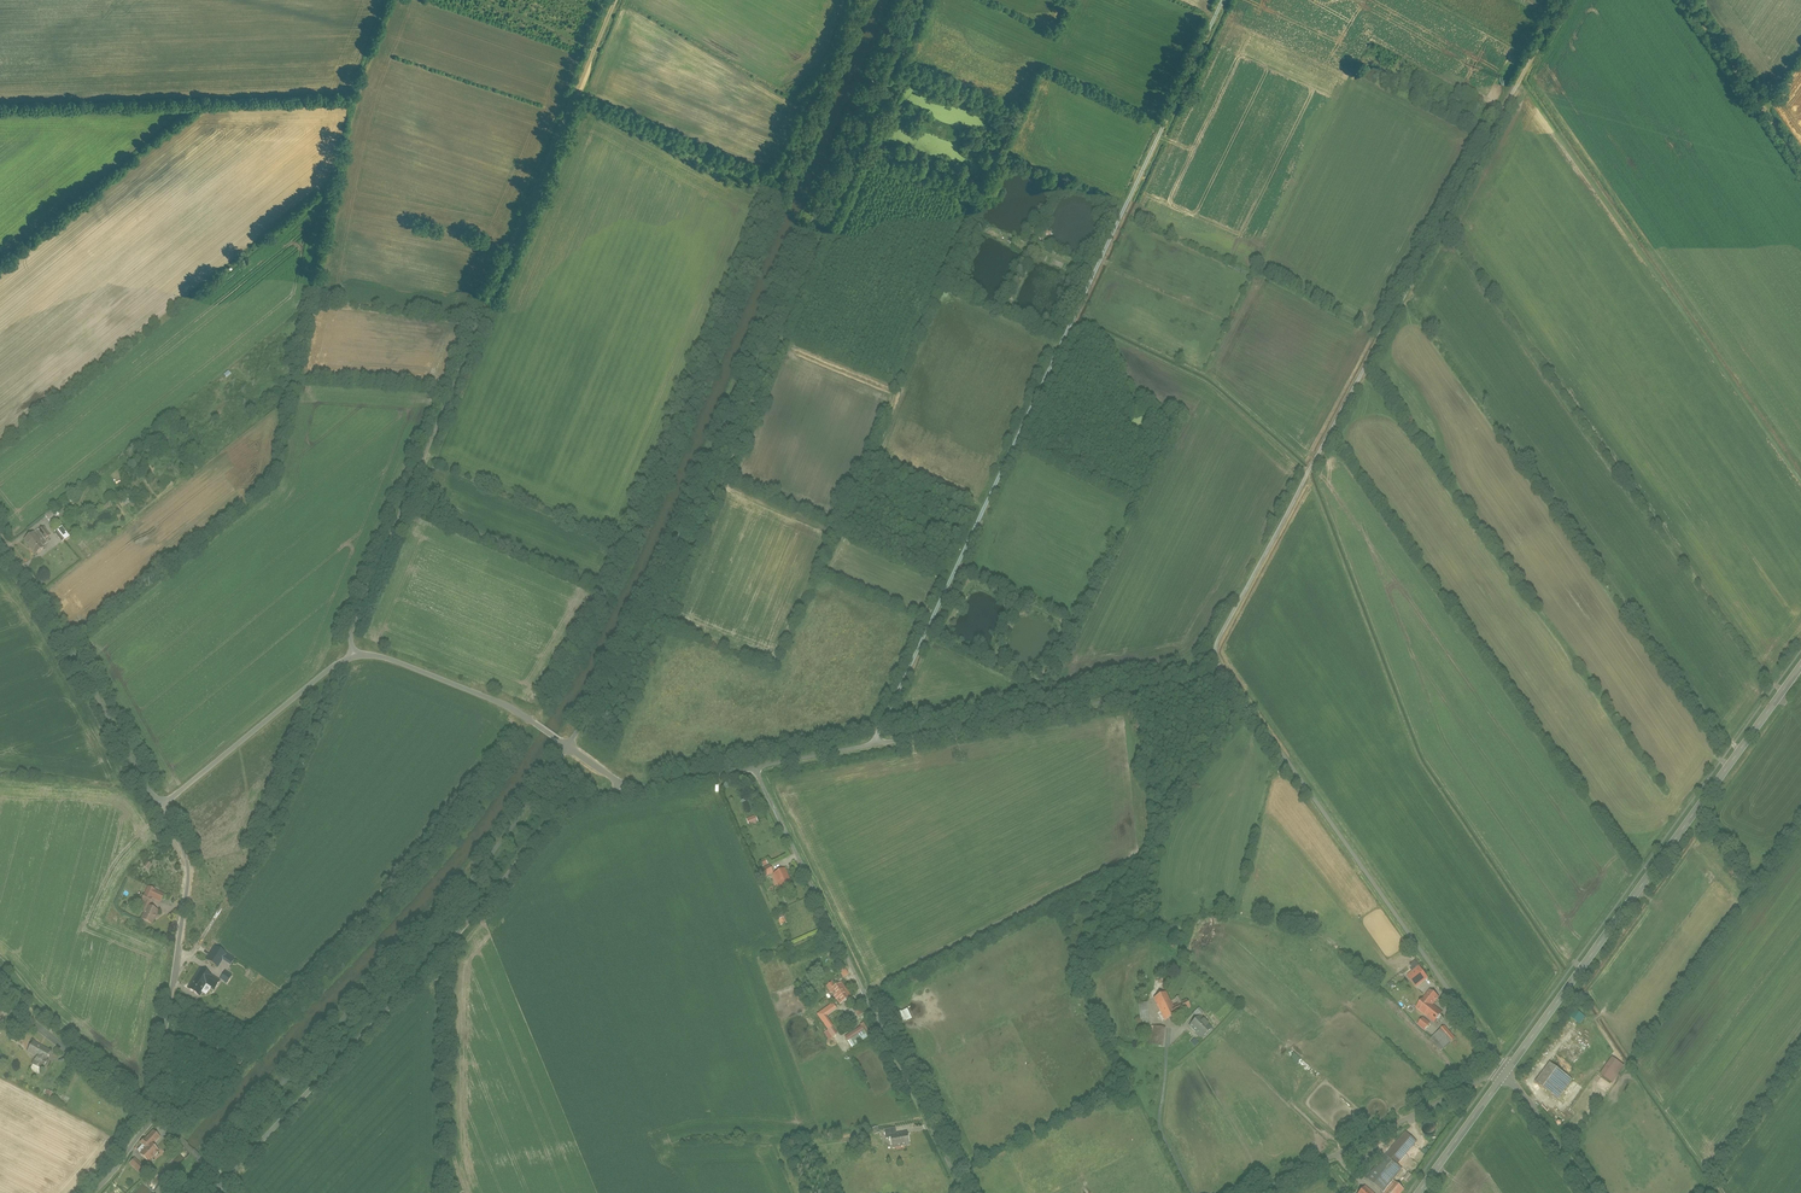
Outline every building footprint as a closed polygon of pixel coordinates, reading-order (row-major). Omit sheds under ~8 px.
[(52,510),(45,515),(50,522),(58,517),(52,510)] [(63,525),(55,531),(63,542),(72,536),(63,525)] [(45,527),(40,531),(46,539),(51,536),(45,527)] [(34,533),(44,546),(48,543),(46,539),(40,531),(39,530),(34,533)] [(34,533),(25,540),(36,555),(45,548),(44,546),(34,533)] [(756,815),(747,819),(750,826),(759,822),(756,815)] [(149,861),(145,866),(149,869),(153,864),(149,861)] [(770,865),(763,869),(767,876),(774,873),(770,865)] [(786,869),(774,874),(782,893),(794,888),(786,869)] [(165,893),(149,886),(142,901),(146,902),(142,912),(144,913),(142,919),(153,924),(159,910),(151,906),(154,898),(161,901),(165,893)] [(778,919),(781,925),(788,923),(785,917),(778,919)] [(227,954),(216,946),(207,960),(219,967),(227,954)] [(1412,968),(1415,971),(1422,966),(1417,960),(1411,965),(1413,967),(1412,968)] [(844,966),(839,969),(844,978),(849,974),(844,966)] [(1415,971),(1409,976),(1418,986),(1430,977),(1422,966),(1415,971)] [(222,981),(201,968),(188,988),(201,997),(208,986),(215,991),(222,981)] [(234,976),(227,972),(223,979),(229,983),(234,976)] [(832,982),(826,986),(831,993),(832,993),(840,1004),(851,996),(842,982),(835,986),(832,982)] [(1432,990),(1418,1008),(1436,1023),(1445,1013),(1434,1004),(1441,996),(1432,990)] [(1168,992),(1156,998),(1166,1020),(1179,1015),(1175,1007),(1168,992)] [(1180,1004),(1175,1007),(1179,1015),(1193,1008),(1189,1000),(1184,1003),(1180,1004)] [(863,1002),(854,1008),(858,1015),(867,1009),(863,1002)] [(1152,1026),(1149,1002),(1140,1004),(1142,1020),(1143,1019),(1144,1027),(1152,1026)] [(837,1009),(833,1003),(818,1014),(829,1030),(824,1033),(830,1040),(838,1035),(833,1028),(834,1027),(827,1016),(837,1009)] [(1576,1007),(1569,1015),(1580,1025),(1587,1017),(1576,1007)] [(1205,1013),(1201,1008),(1194,1013),(1199,1019),(1202,1016),(1205,1013)] [(901,1011),(895,1014),(900,1024),(912,1019),(907,1010),(902,1012),(901,1011)] [(1199,1019),(1192,1025),(1204,1038),(1214,1029),(1202,1016),(1199,1019)] [(1432,1024),(1425,1018),(1419,1025),(1427,1031),(1432,1024)] [(1168,1028),(1153,1026),(1151,1045),(1166,1046),(1168,1028)] [(1447,1026),(1433,1037),(1444,1050),(1457,1039),(1447,1026)] [(862,1027),(846,1037),(853,1047),(868,1037),(862,1027)] [(1200,1043),(1196,1038),(1192,1042),(1197,1047),(1200,1043)] [(52,1051),(34,1041),(28,1052),(37,1057),(33,1063),(41,1068),(43,1065),(45,1066),(48,1062),(46,1061),(52,1051)] [(1626,1065),(1615,1057),(1603,1075),(1614,1083),(1626,1065)] [(1574,1079),(1553,1064),(1539,1083),(1560,1098),(1574,1079)] [(891,1136),(897,1135),(896,1127),(884,1129),(886,1139),(891,1138),(891,1136)] [(155,1130),(142,1142),(144,1145),(147,1148),(152,1143),(154,1145),(162,1137),(155,1130)] [(1387,1154),(1399,1165),(1419,1141),(1407,1130),(1387,1154)] [(893,1148),(909,1145),(907,1133),(897,1135),(891,1136),(891,1138),(893,1148)] [(142,1154),(141,1154),(150,1163),(161,1151),(154,1145),(152,1143),(147,1148),(142,1154)] [(144,1145),(138,1150),(142,1154),(147,1148),(144,1145)] [(1399,1165),(1387,1154),(1367,1177),(1385,1192),(1395,1180),(1404,1169),(1399,1165)] [(146,1166),(136,1158),(131,1164),(141,1172),(146,1166)] [(1410,1172),(1405,1179),(1409,1182),(1414,1176),(1410,1172)] [(1395,1180),(1385,1192),(1386,1192),(1401,1192),(1405,1188),(1395,1180)]
